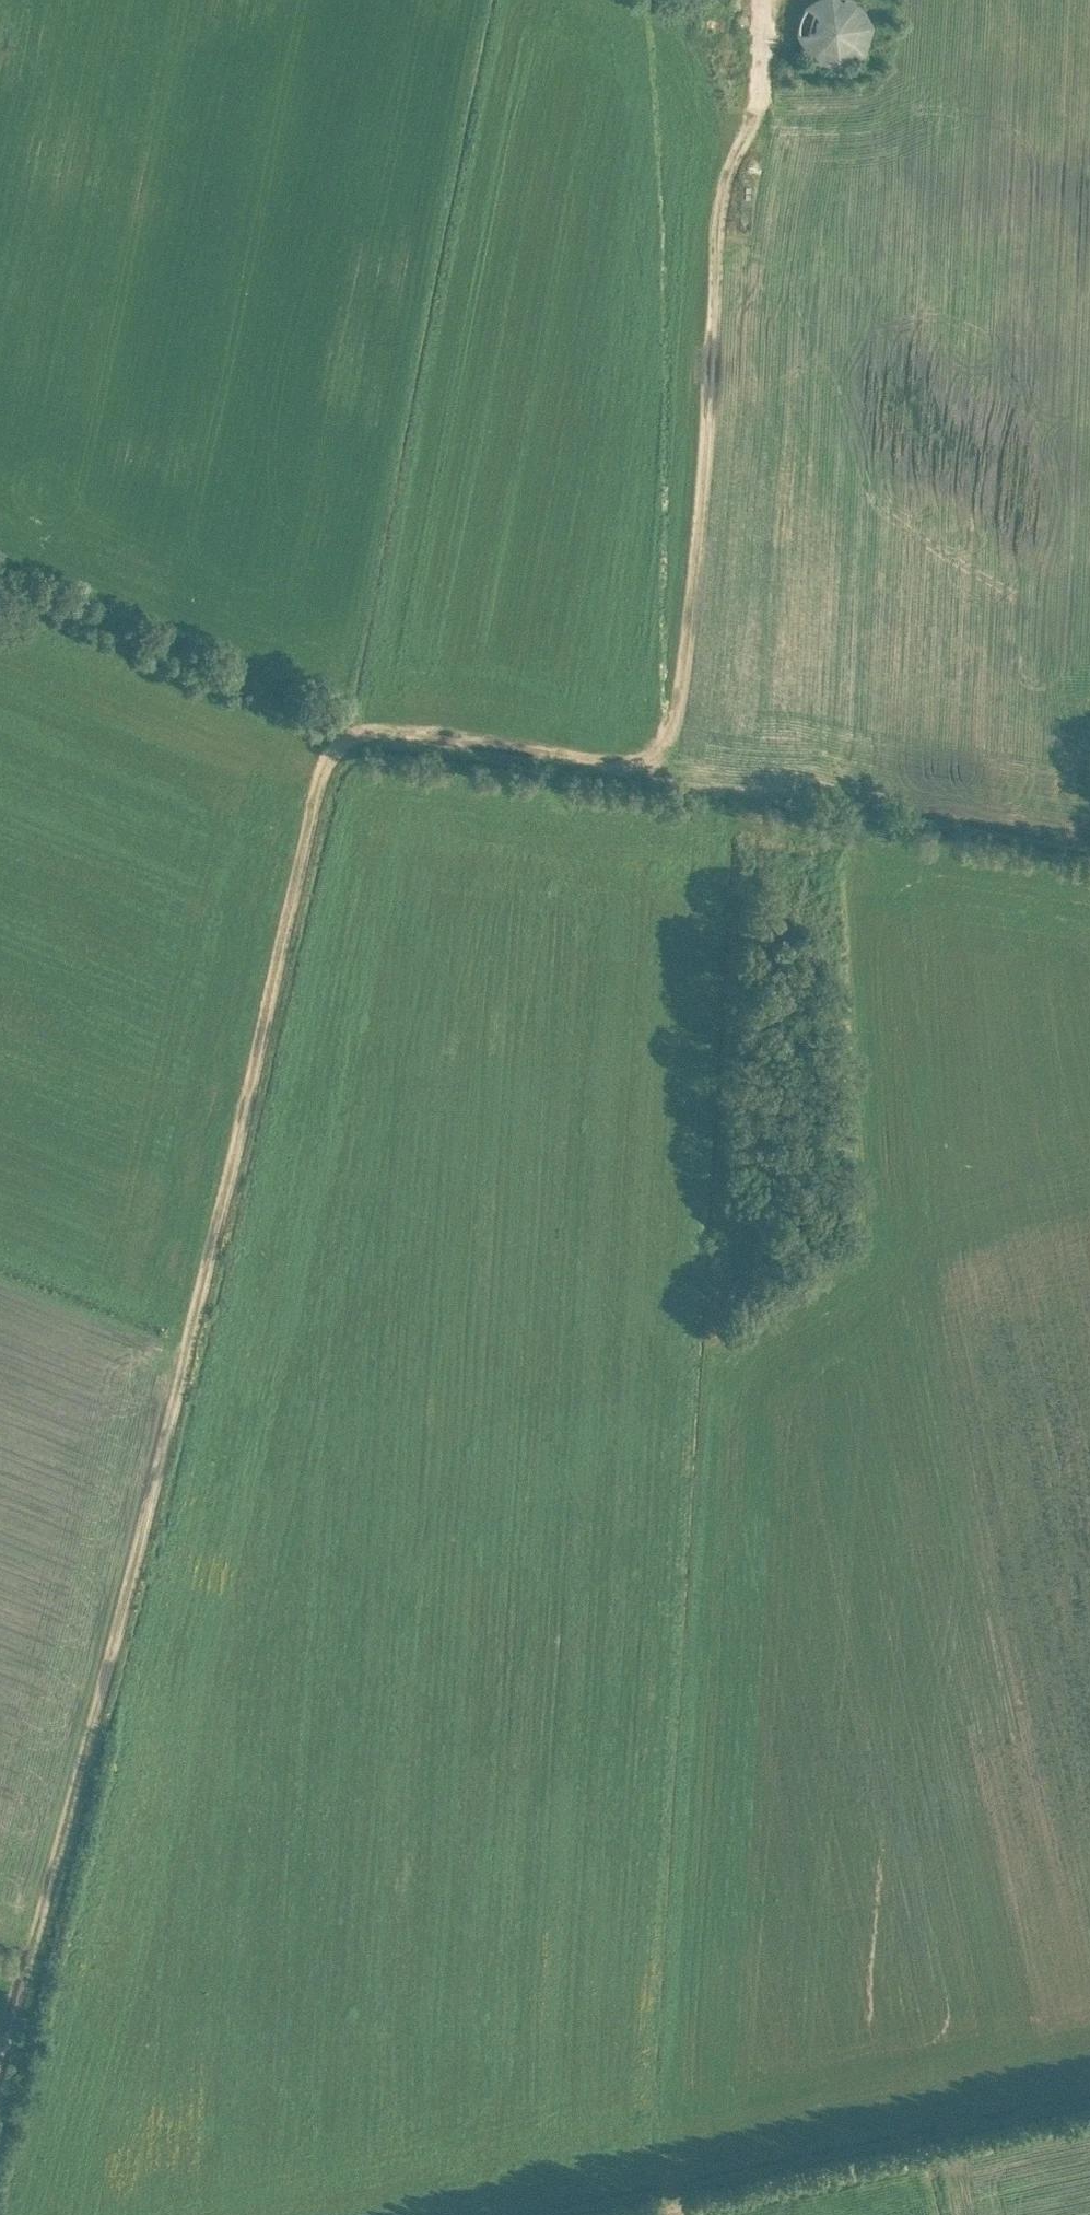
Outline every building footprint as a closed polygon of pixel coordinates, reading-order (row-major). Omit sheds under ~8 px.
[(803,3),(795,32),(810,58),(838,66),(865,52),(873,23),(861,0),(809,0),(803,3)]
